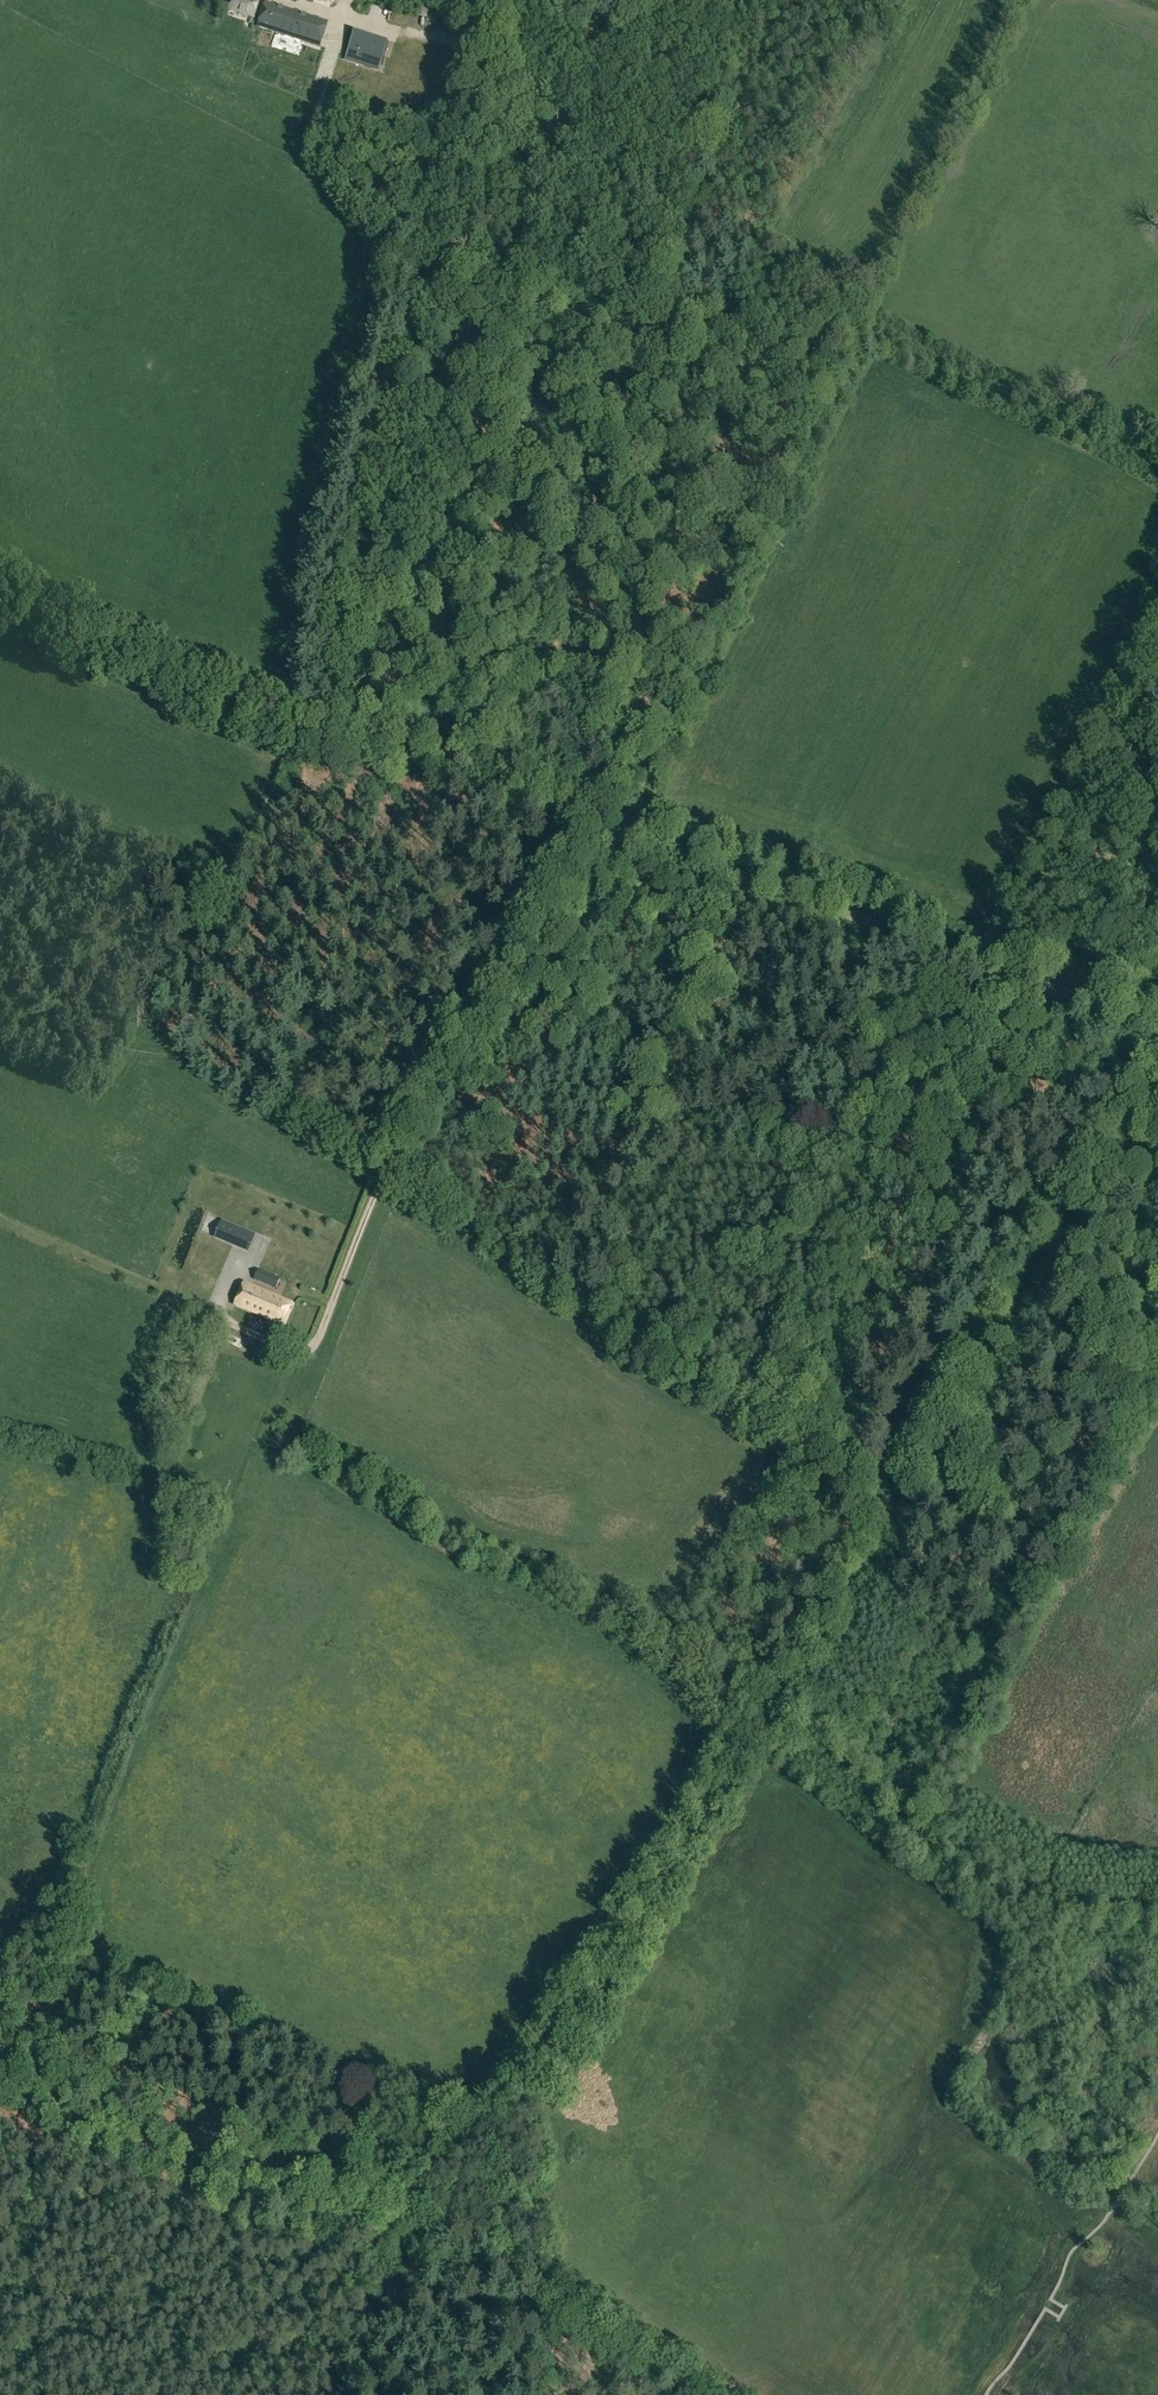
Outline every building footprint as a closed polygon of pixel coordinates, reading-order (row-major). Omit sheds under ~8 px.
[(259,1),(255,0),(233,0),(229,11),(254,19),(255,14),(259,3),(259,1)] [(314,5),(330,12),(336,0),(316,0),(314,5)] [(259,3),(255,14),(262,16),(258,27),(319,48),(327,24),(266,4),(266,5),(259,3)] [(377,18),(388,18),(388,5),(378,4),(377,18)] [(354,32),(348,51),(349,52),(349,51),(364,56),(361,63),(380,69),(388,43),(354,32)] [(284,46),(267,48),(268,56),(285,54),(284,46)] [(248,1250),(255,1235),(238,1228),(231,1243),(248,1250)] [(254,1280),(276,1289),(280,1279),(259,1270),(254,1280)] [(236,1304),(268,1318),(282,1324),(291,1304),(245,1283),(236,1304)] [(277,1336),(282,1324),(268,1318),(265,1324),(271,1327),(269,1333),(277,1336)]
